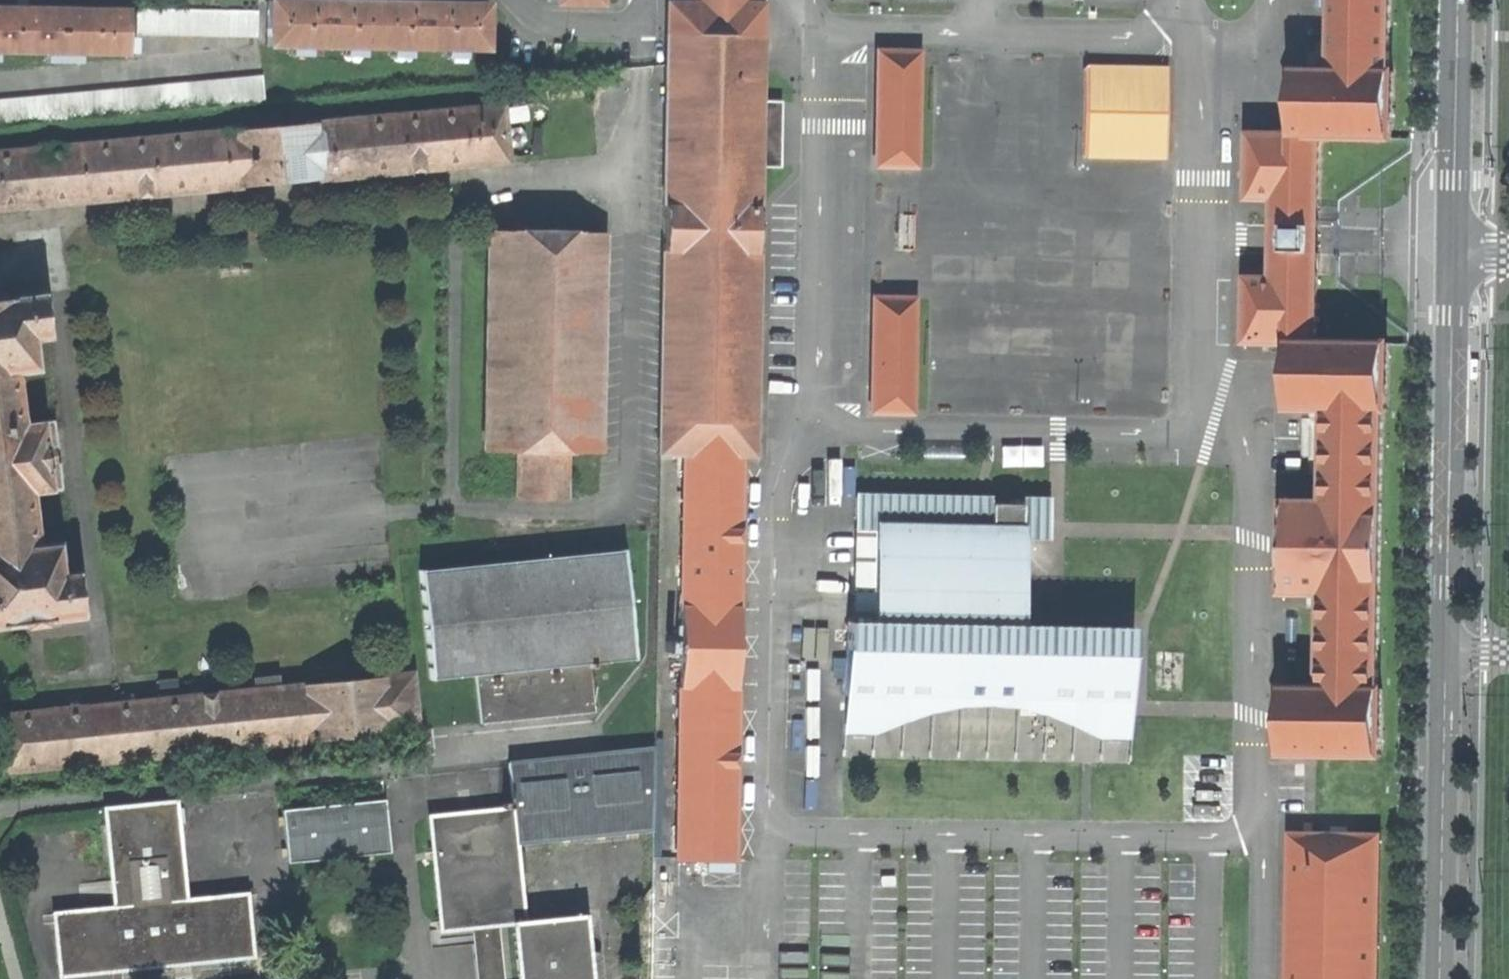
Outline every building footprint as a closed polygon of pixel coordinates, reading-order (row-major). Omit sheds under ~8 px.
[(303,0),(269,0),(268,42),(376,45),(377,2),(337,1),(336,0),(321,0),(321,1),(303,0)] [(735,861),(741,453),(755,453),(759,162),(775,162),(776,100),(759,100),(761,1),(749,1),(749,0),(668,0),(661,451),(685,452),(679,860),(735,861)] [(1381,755),(1383,687),(1378,687),(1383,410),(1387,410),(1388,345),(1317,344),(1318,241),(1319,139),(1391,140),(1392,68),(1388,69),(1389,0),(1333,0),(1332,68),(1294,67),(1292,132),(1248,131),(1246,198),(1273,199),(1272,240),(1272,276),(1246,276),(1245,342),(1289,342),(1288,409),(1325,410),(1323,500),(1285,500),(1282,593),(1322,594),(1320,686),(1283,686),(1283,707),(1279,711),(1276,718),(1278,724),(1283,728),(1283,754),(1381,755)] [(418,3),(377,2),(376,45),(484,49),(484,5),(434,4),(433,2),(426,2),(419,2),(418,3)] [(136,6),(135,33),(259,35),(259,8),(136,6)] [(126,53),(126,14),(28,12),(0,12),(0,51),(126,53)] [(877,164),(916,165),(919,50),(876,49),(875,78),(879,78),(877,164)] [(1085,64),(1083,153),(1162,155),(1163,66),(1085,64)] [(263,74),(0,98),(0,125),(266,100),(263,74)] [(414,101),(427,100),(426,85),(413,87),(414,101)] [(509,162),(504,104),(0,150),(0,209),(509,162)] [(555,231),(490,230),(484,448),(516,449),(515,497),(565,498),(567,450),(599,451),(604,231),(555,231)] [(81,613),(76,570),(61,571),(57,542),(37,543),(30,490),(60,485),(52,420),(22,423),(16,370),(36,368),(33,338),(47,336),(41,291),(7,295),(5,291),(0,292),(0,623),(24,619),(25,624),(47,621),(46,618),(81,613)] [(870,412),(912,413),(914,295),(875,294),(874,382),(871,382),(870,412)] [(1004,445),(1005,463),(1045,462),(1044,444),(1004,445)] [(856,625),(848,625),(847,742),(880,743),(907,728),(932,720),(969,712),(993,711),(1019,713),(1048,721),(1076,732),(1104,748),(1133,748),(1135,631),(1021,629),(1022,566),(1049,566),(1050,500),(1022,500),(1022,506),(992,505),(992,499),(857,497),(856,625)] [(478,726),(597,711),(590,659),(635,653),(622,551),(412,577),(426,679),(470,673),(478,726)] [(417,729),(411,672),(277,686),(276,676),(254,678),(256,688),(0,715),(0,729),(4,771),(417,729)] [(510,762),(514,799),(519,843),(655,828),(656,746),(510,762)] [(290,861),(392,850),(387,798),(369,800),(368,787),(351,788),(352,801),(285,808),(290,861)] [(189,897),(178,798),(105,806),(115,904),(55,911),(62,975),(255,954),(250,890),(189,897)] [(474,926),(515,922),(528,921),(519,843),(514,799),(505,800),(506,807),(431,815),(442,930),(474,926)] [(1380,836),(1292,834),(1289,978),(1378,978),(1380,836)] [(520,978),(595,978),(588,916),(528,921),(515,922),(520,978)] [(480,978),(520,978),(515,922),(474,926),(480,978)]
